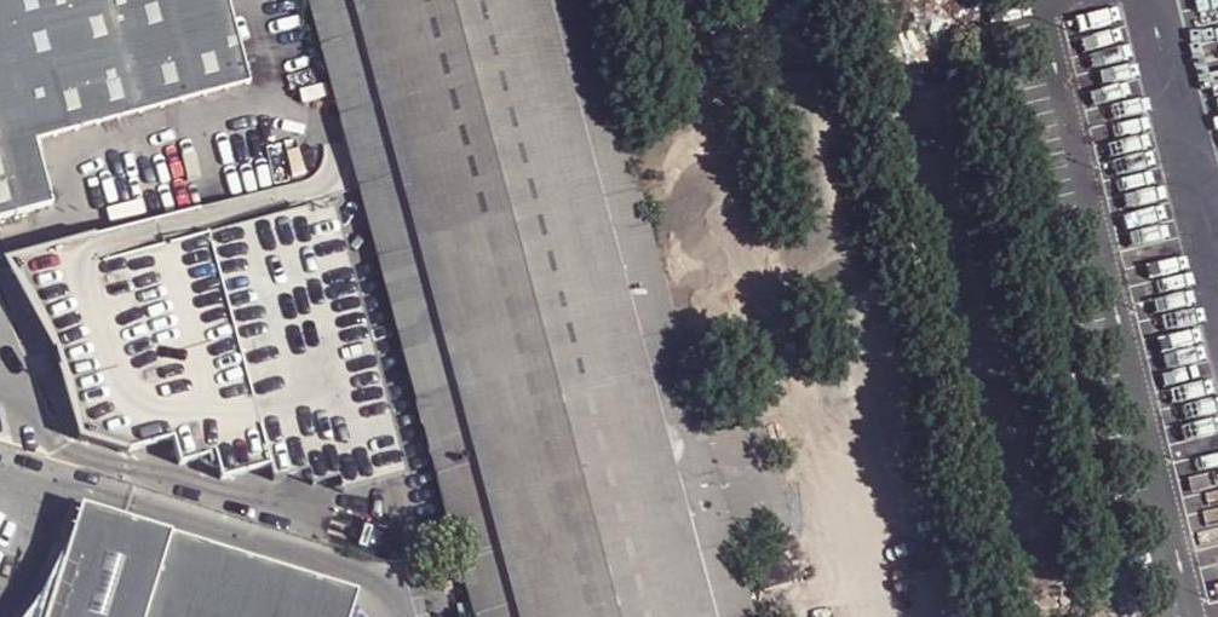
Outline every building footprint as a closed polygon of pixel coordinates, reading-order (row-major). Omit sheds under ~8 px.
[(57,203),(39,141),(254,83),(231,0),(0,0),(0,219),(57,203)] [(482,616),(756,616),(736,544),(707,436),(587,0),(313,0),(355,152),(462,545),(482,616)] [(275,465),(204,208),(10,261),(39,303),(58,344),(74,385),(85,440),(134,455),(179,444),(185,469),(220,459),(227,484),(275,465)] [(89,506),(78,542),(77,542),(61,577),(48,598),(36,616),(360,616),(368,592),(89,506)]
